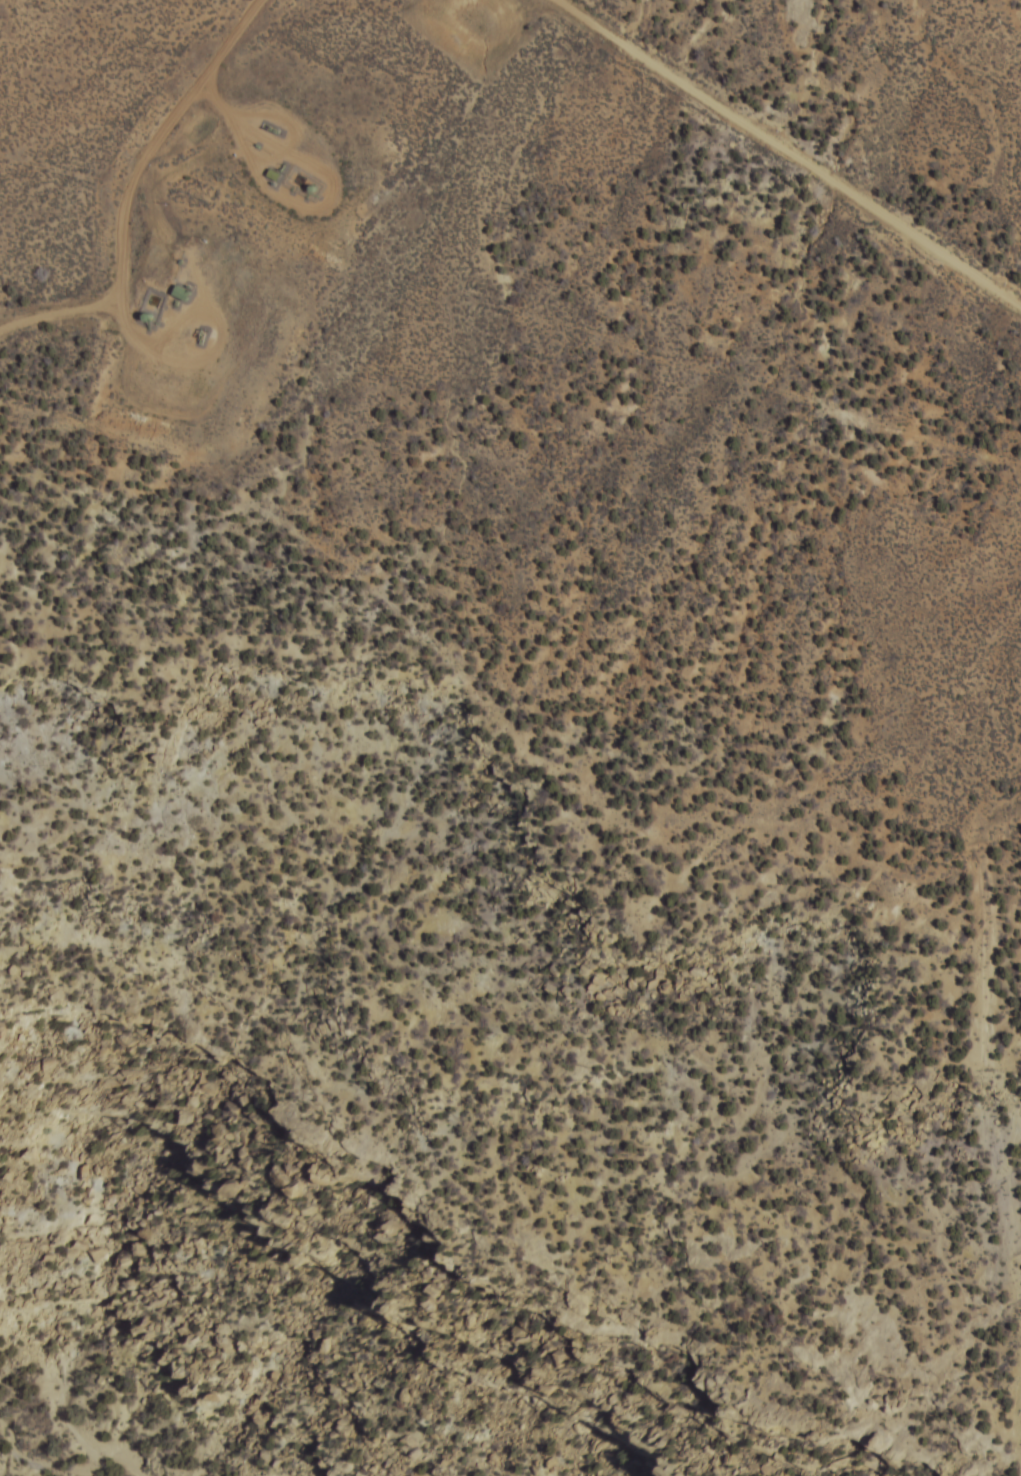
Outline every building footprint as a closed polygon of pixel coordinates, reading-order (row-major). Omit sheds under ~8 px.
[(178,295),(189,301),(194,292),(183,286),(178,295)]
